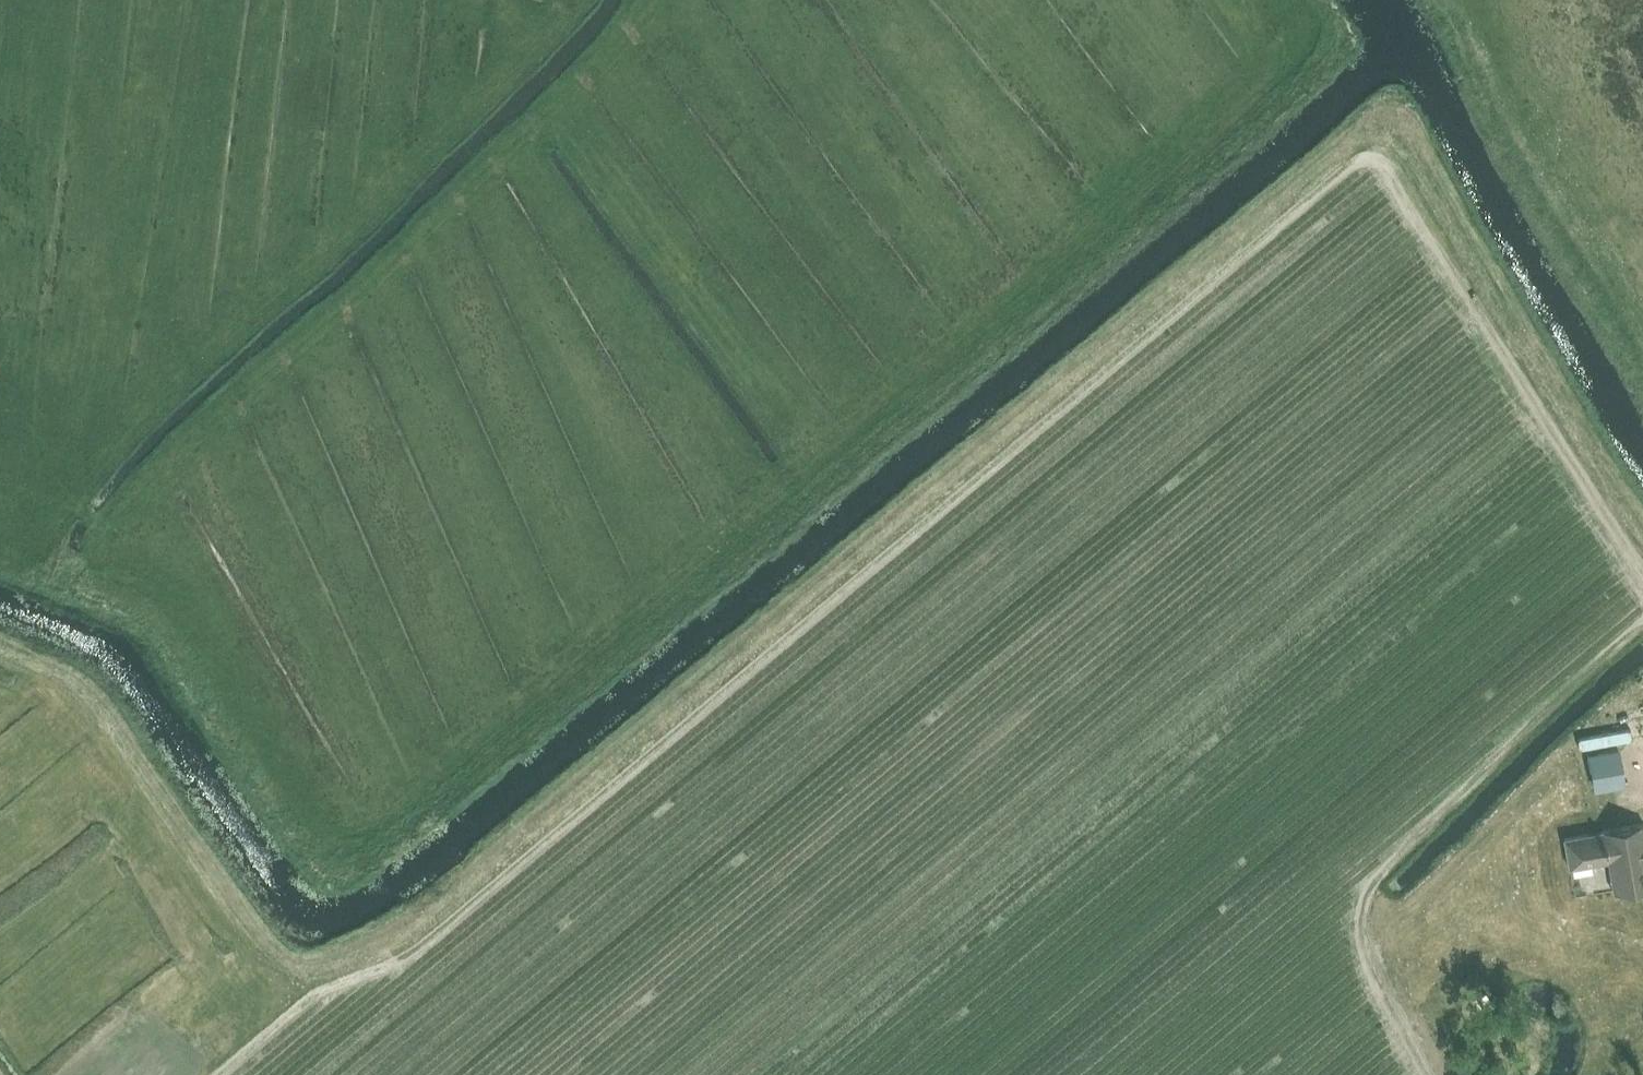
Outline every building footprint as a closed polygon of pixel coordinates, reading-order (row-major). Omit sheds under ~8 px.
[(1619,747),(1588,753),(1594,790),(1626,784),(1619,747)] [(1632,889),(1639,922),(1642,921),(1642,828),(1642,823),(1602,831),(1602,833),(1564,840),(1568,865),(1612,857),(1618,892),(1632,889)]
